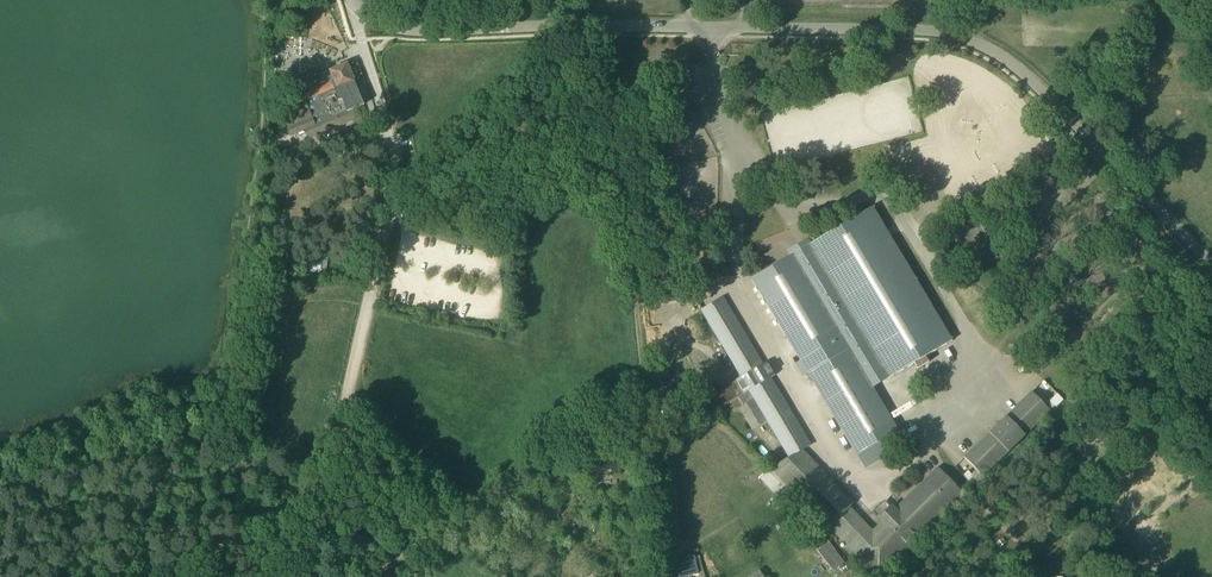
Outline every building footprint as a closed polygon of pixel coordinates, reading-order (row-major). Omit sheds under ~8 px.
[(280,112),(286,125),(291,137),(306,131),(309,140),(363,117),(359,107),(364,105),(347,63),(319,75),(315,66),(300,73),(304,82),(298,84),(294,106),(280,112)] [(898,430),(873,388),(866,378),(882,368),(888,379),(914,363),(918,369),(929,362),(926,357),(952,341),(872,206),(811,243),(808,238),(787,251),(789,256),(751,279),(800,361),(795,364),(803,377),(808,373),(857,455),(898,430)] [(301,251),(299,269),(326,272),(328,254),(301,251)] [(896,514),(889,507),(885,502),(874,512),(886,524),(876,534),(850,507),(854,503),(802,449),(810,445),(769,378),(774,375),(766,362),(761,365),(721,298),(700,310),(741,377),(735,381),(718,390),(708,397),(716,410),(726,404),(738,397),(743,406),(754,399),(789,457),(771,468),(877,576),(962,492),(941,470),(896,514)] [(995,431),(991,435),(966,459),(965,457),(964,457),(983,476),(1050,410),(1032,391),(1031,392),(1033,394),(1004,422),(1002,420),(993,429),(995,431)] [(598,471),(615,464),(608,446),(591,453),(598,471)] [(579,465),(590,461),(585,447),(574,452),(579,465)] [(762,538),(768,556),(778,553),(772,535),(762,538)] [(818,549),(834,572),(846,564),(830,541),(818,549)] [(681,563),(675,573),(682,576),(687,567),(681,563)] [(760,568),(747,576),(766,576),(760,568)]
